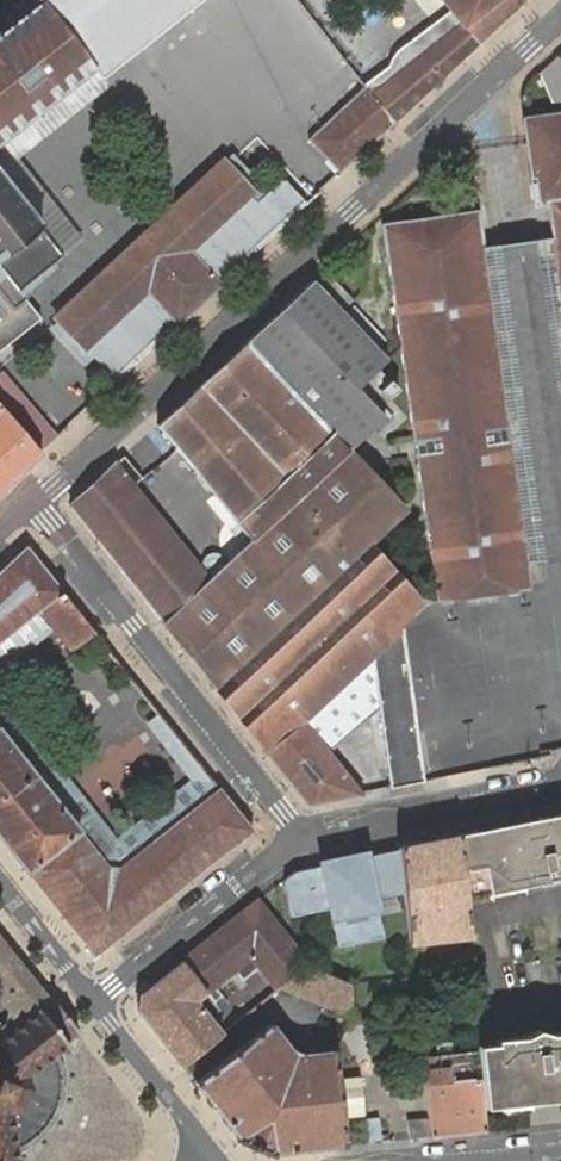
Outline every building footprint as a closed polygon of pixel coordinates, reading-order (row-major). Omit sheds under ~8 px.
[(94,67),(99,74),(193,0),(37,0),(0,29),(0,141),(94,67)] [(461,24),(426,52),(422,48),(418,45),(414,44),(409,43),(405,44),(402,45),(400,46),(401,47),(404,52),(389,63),(394,71),(369,91),(372,96),(392,124),(444,76),(526,0),(443,0),(461,24)] [(364,86),(369,91),(394,71),(389,63),(404,52),(401,47),(400,46),(398,48),(395,50),(391,55),(389,61),(387,66),(363,84),(364,86)] [(560,98),(560,72),(556,58),(532,68),(546,104),(560,98)] [(99,74),(94,67),(0,141),(0,172),(18,158),(108,86),(99,74)] [(369,91),(364,86),(308,139),(340,173),(392,124),(372,96),(369,91)] [(522,117),(526,141),(534,205),(546,203),(551,237),(560,308),(560,112),(522,117)] [(0,172),(0,174),(40,225),(39,226),(44,233),(62,255),(84,237),(18,158),(0,172)] [(147,293),(177,325),(221,284),(192,250),(242,204),(254,192),(225,160),(54,319),(84,351),(147,293)] [(17,291),(62,255),(44,233),(38,238),(33,231),(39,226),(40,225),(0,174),(0,349),(41,317),(17,291)] [(221,284),(271,237),(242,204),(192,250),(221,284)] [(476,211),(381,224),(386,258),(387,257),(436,603),(530,590),(526,564),(482,246),(481,245),(476,211)] [(38,238),(44,233),(39,226),(33,231),(38,238)] [(551,237),(520,241),(482,246),(526,564),(560,559),(560,308),(551,237)] [(351,299),(323,269),(310,281),(338,311),(351,299)] [(338,311),(310,281),(244,342),(244,343),(346,452),(384,416),(357,388),(385,361),(338,311)] [(84,351),(115,383),(177,325),(147,293),(84,351)] [(249,541),(346,452),(244,343),(158,423),(156,424),(249,541)] [(0,372),(0,406),(39,453),(56,438),(1,371),(0,372)] [(39,453),(0,406),(0,490),(39,453)] [(416,723),(403,626),(425,605),(368,544),(405,509),(346,452),(249,541),(208,579),(163,622),(308,805),(360,794),(328,752),(379,706),(382,729),(416,723)] [(123,456),(115,463),(132,485),(141,478),(123,456)] [(70,506),(163,622),(208,579),(132,485),(115,463),(70,506)] [(94,630),(26,545),(0,570),(0,642),(40,610),(53,626),(71,649),(94,630)] [(53,626),(40,610),(0,642),(0,669),(53,626)] [(108,865),(118,866),(207,795),(194,779),(116,841),(0,696),(0,730),(108,865)] [(92,960),(253,829),(159,712),(148,721),(194,779),(207,795),(118,866),(108,865),(0,730),(0,841),(92,960)] [(416,723),(382,729),(390,788),(423,781),(416,723)] [(458,834),(465,897),(560,878),(560,813),(458,834)] [(399,846),(399,850),(404,893),(405,903),(408,931),(409,941),(423,939),(421,922),(455,918),(457,936),(459,956),(471,954),(469,934),(465,897),(458,834),(399,846)] [(294,872),(284,880),(292,916),(330,908),(338,946),(383,936),(375,899),(404,893),(399,850),(365,857),(365,853),(321,863),(321,866),(294,872)] [(138,1011),(181,1065),(222,1033),(209,1017),(227,1004),(213,985),(235,968),(242,978),(259,965),(278,988),(282,985),(307,965),(277,928),(257,902),(140,995),(139,995),(138,1011)] [(421,922),(423,939),(457,936),(455,918),(421,922)] [(15,1149),(12,1114),(15,1110),(18,1107),(21,1103),(23,1099),(25,1094),(26,1090),(27,1085),(28,1079),(27,1075),(55,1052),(67,1043),(66,1042),(76,1033),(79,1032),(54,1000),(51,1002),(43,991),(0,938),(0,1001),(10,1013),(8,1022),(2,1027),(0,1025),(0,1160),(17,1160),(15,1149)] [(312,968),(307,965),(282,985),(352,1016),(348,983),(312,968)] [(269,1023),(195,1083),(240,1139),(239,1142),(272,1156),(273,1153),(344,1145),(342,1118),(364,1116),(360,1077),(338,1079),(335,1051),(301,1054),(290,1050),(269,1023)] [(475,1044),(476,1049),(482,1106),(560,1098),(560,1031),(548,1033),(535,1029),(524,1035),(494,1038),(494,1042),(475,1044)] [(476,1049),(422,1055),(425,1082),(429,1117),(431,1136),(484,1130),(482,1106),(476,1049)] [(59,1064),(55,1052),(27,1075),(28,1079),(27,1085),(26,1090),(25,1094),(23,1099),(21,1103),(18,1107),(15,1110),(12,1114),(15,1149),(19,1148),(29,1142),(39,1134),(49,1120),(55,1107),(60,1088),(61,1080),(59,1064)] [(408,1119),(409,1138),(431,1136),(429,1117),(408,1119)]
